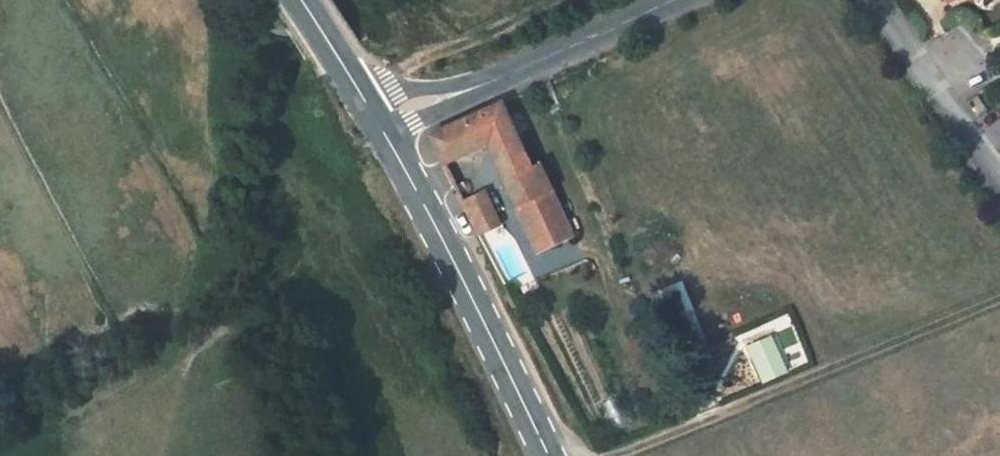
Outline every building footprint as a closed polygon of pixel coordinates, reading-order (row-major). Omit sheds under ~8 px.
[(538,164),(529,169),(501,104),(430,137),(443,165),(486,144),(538,252),(572,237),(538,164)] [(486,197),(464,207),(478,237),(479,236),(497,227),(500,226),(486,197)] [(506,243),(497,227),(479,236),(488,252),(506,243)] [(800,366),(793,348),(778,354),(771,334),(744,345),(758,382),(800,366)]
